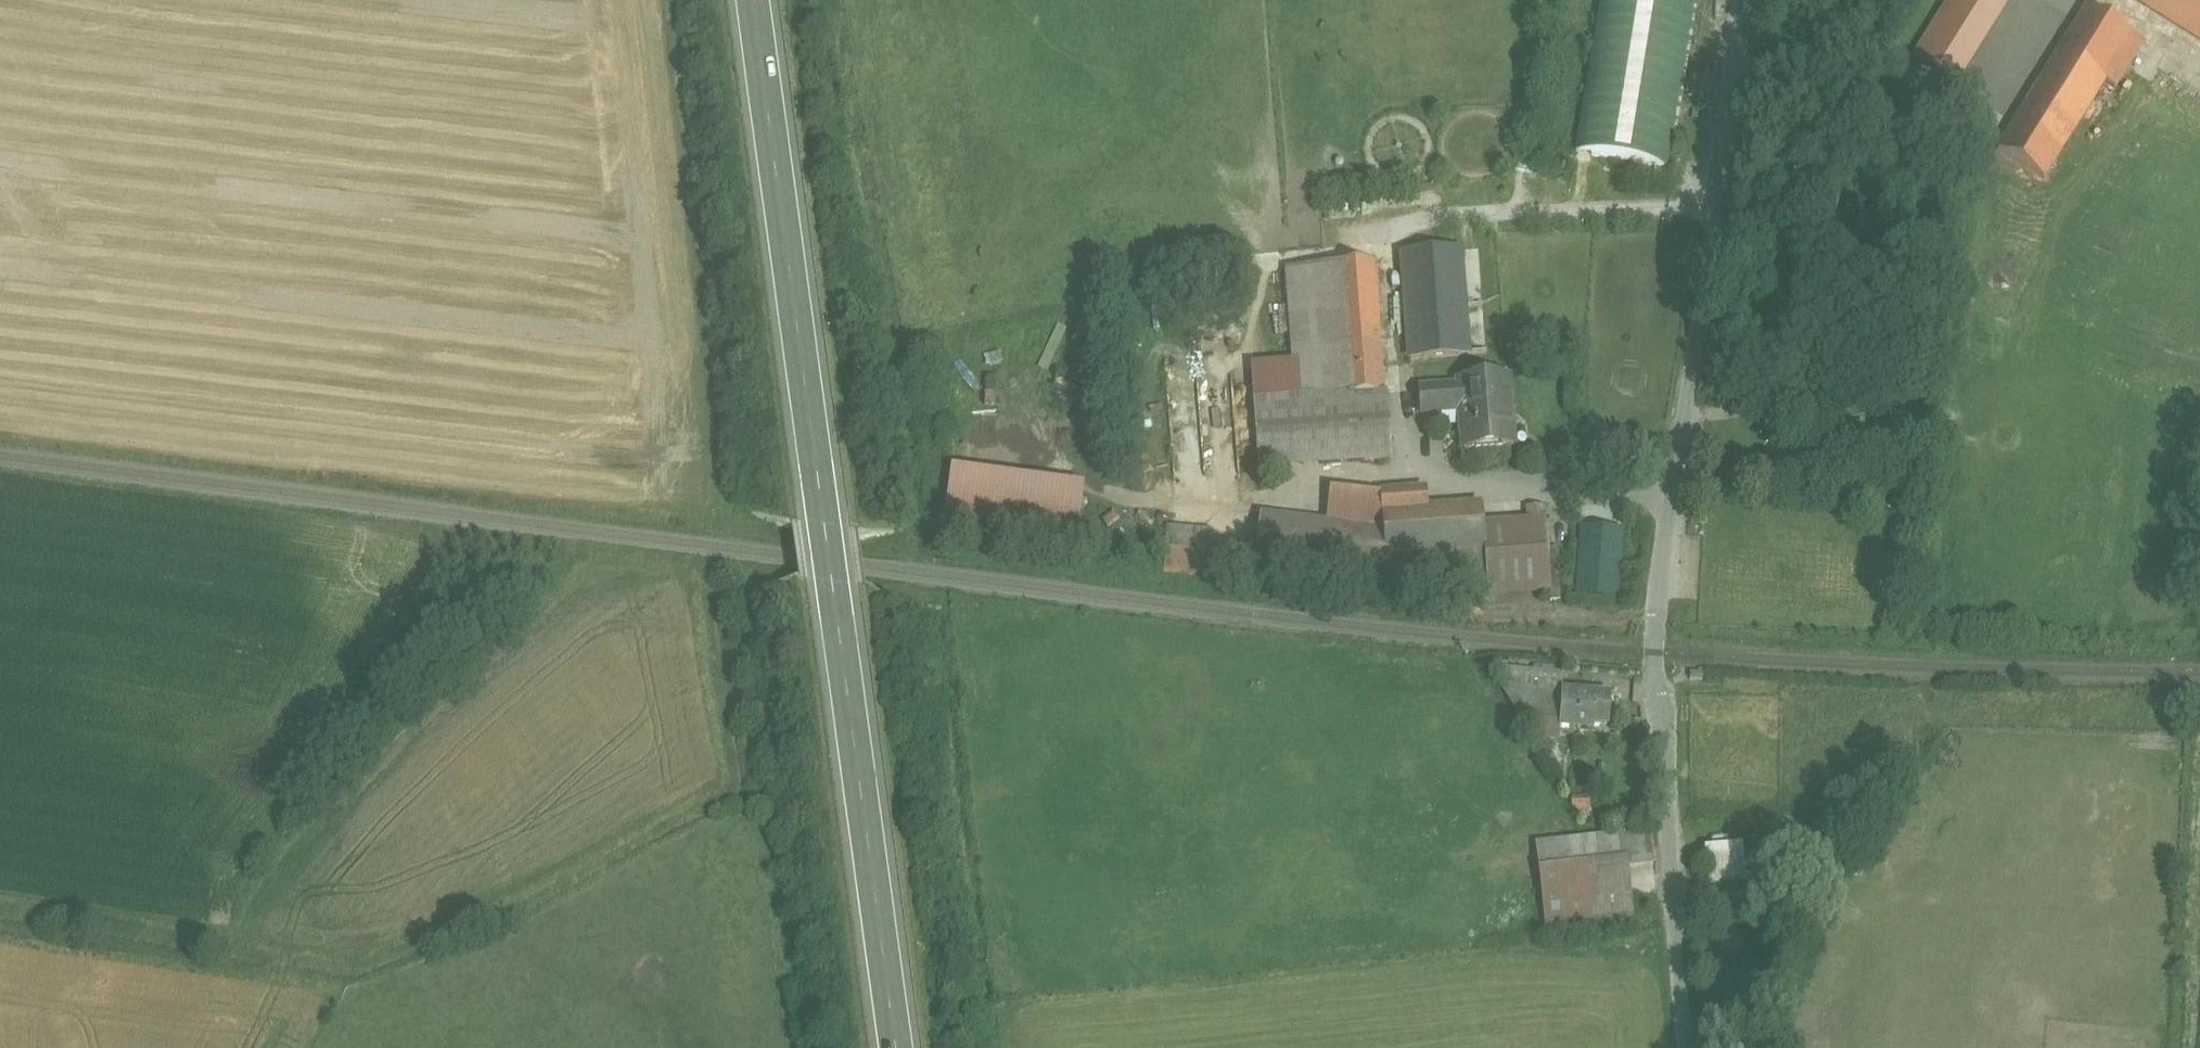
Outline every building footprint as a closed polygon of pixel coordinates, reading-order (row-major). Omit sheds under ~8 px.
[(1573,153),(1669,169),(1675,129),(1676,129),(1697,0),(1598,0),(1573,153)] [(1915,62),(1952,85),(2005,0),(1953,0),(1915,62)] [(2199,41),(2199,0),(2134,0),(2199,41)] [(2144,42),(2087,8),(2059,53),(2105,82),(2115,88),(2144,42)] [(2105,82),(2059,53),(1998,151),(2044,180),(2105,82)] [(1459,256),(1405,260),(1412,356),(1466,352),(1459,256)] [(1373,264),(1287,271),(1294,364),(1297,391),(1297,400),(1255,403),(1260,470),(1391,460),(1386,394),(1383,394),(1373,264)] [(1294,364),(1254,367),(1256,394),(1297,391),(1294,364)] [(1509,378),(1459,381),(1459,387),(1419,390),(1421,414),(1461,411),(1464,451),(1514,447),(1509,378)] [(1082,486),(955,470),(948,525),(1075,541),(1082,486)] [(1422,490),(1381,493),(1382,512),(1424,509),(1422,490)] [(1384,530),(1263,516),(1257,571),(1389,586),(1388,574),(1486,567),(1482,505),(1424,509),(1382,512),(1384,530)] [(1212,534),(1170,531),(1166,576),(1208,580),(1212,534)] [(1562,694),(1503,689),(1531,737),(1559,738),(1560,726),(1562,694)] [(1610,698),(1562,694),(1560,726),(1593,728),(1594,723),(1608,724),(1610,698)] [(1704,847),(1707,885),(1746,883),(1743,844),(1704,847)] [(1626,864),(1562,871),(1564,887),(1543,890),(1548,930),(1633,920),(1626,864)]
